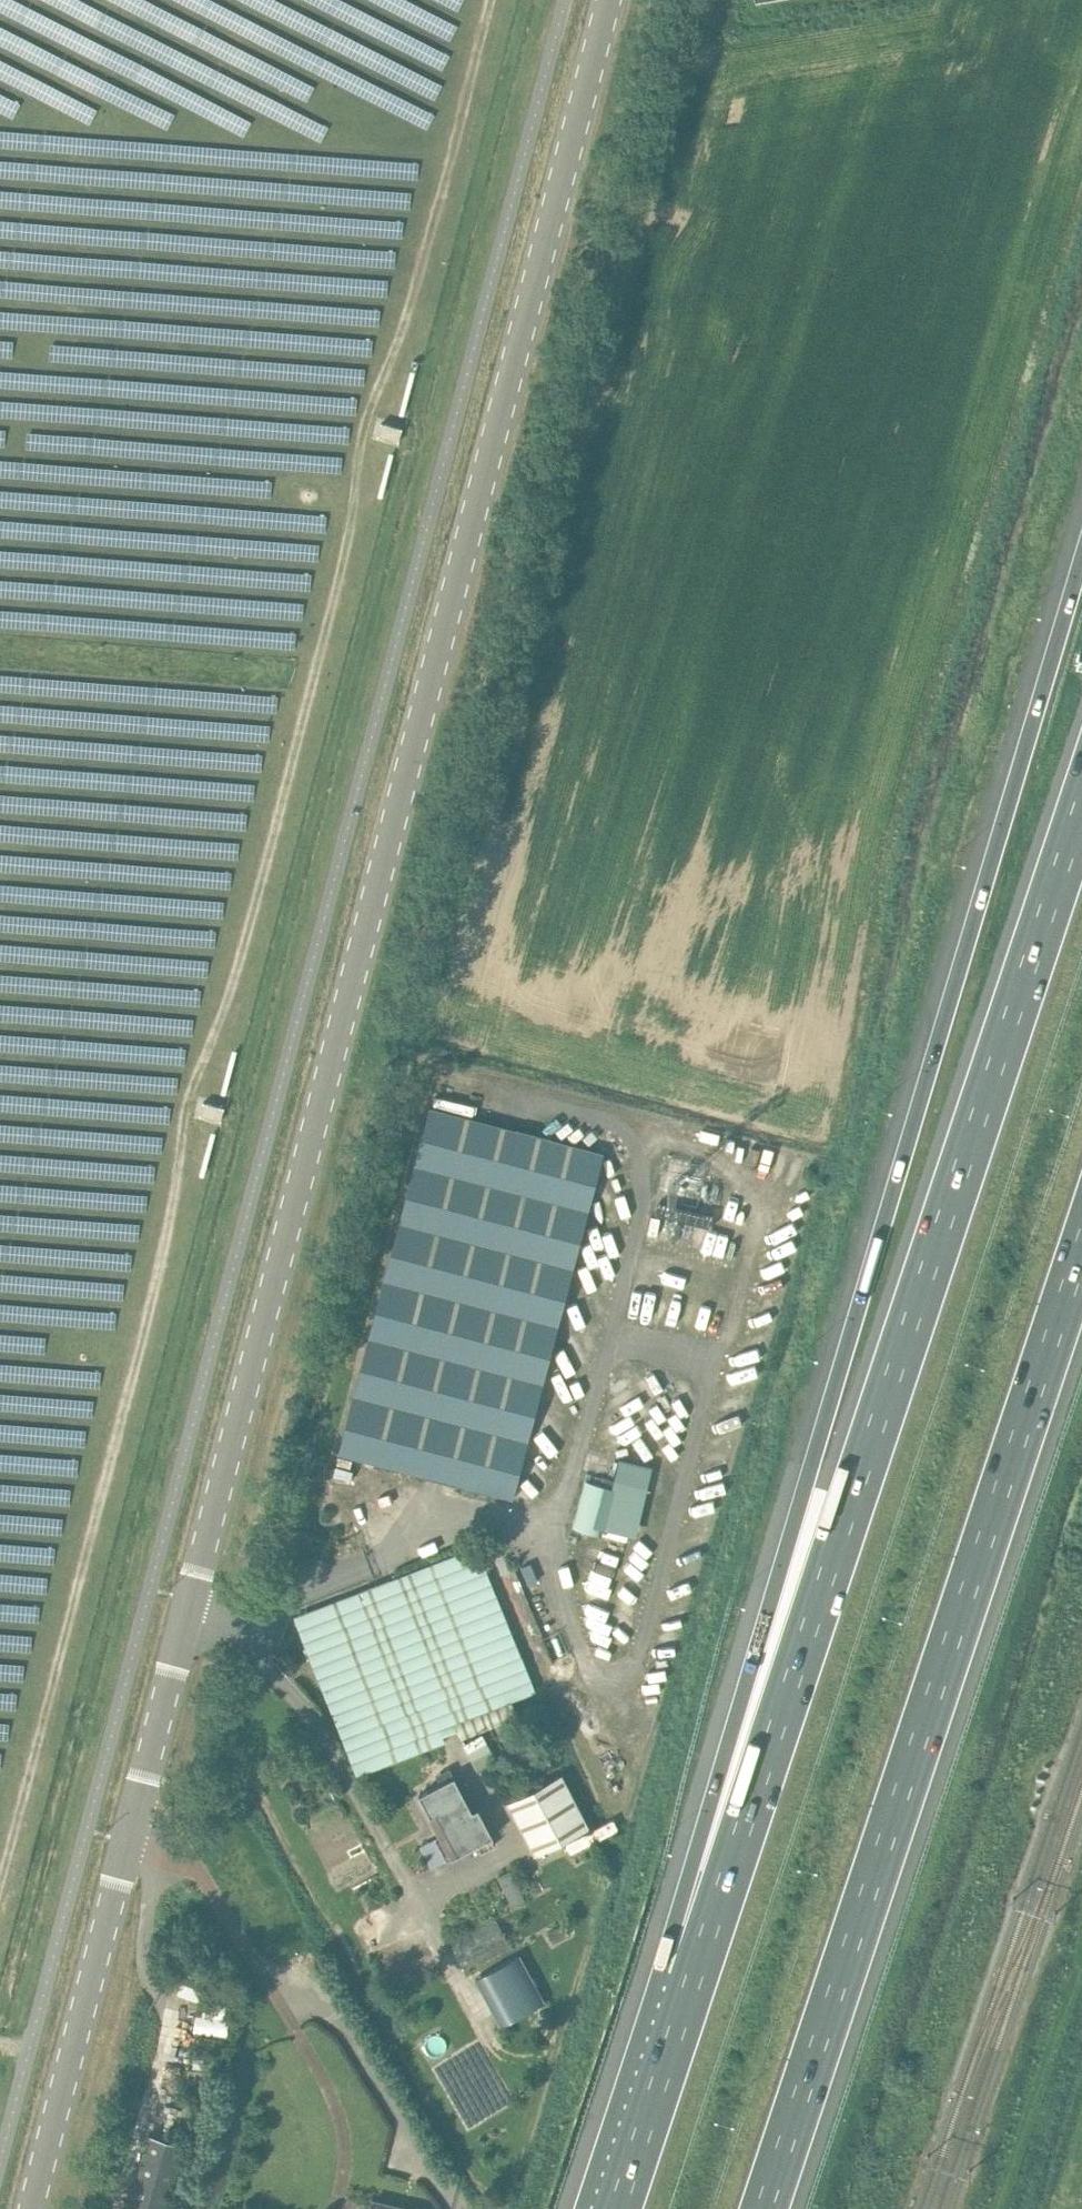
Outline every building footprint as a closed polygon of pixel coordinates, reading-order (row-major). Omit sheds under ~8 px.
[(381,422),(378,434),(398,440),(402,427),(381,422)] [(203,1101),(200,1114),(221,1119),(224,1106),(203,1101)] [(430,1105),(386,1274),(339,1452),(513,1498),(605,1151),(430,1105)] [(479,1545),(399,1575),(455,1722),(458,1729),(461,1738),(541,1707),(479,1545)] [(538,1580),(530,1561),(519,1565),(527,1584),(538,1580)] [(443,1734),(458,1729),(455,1722),(399,1575),(296,1614),(356,1775),(446,1741),(443,1734)] [(477,1768),(494,1758),(480,1734),(463,1744),(477,1768)] [(535,1853),(589,1825),(562,1773),(508,1801),(535,1853)] [(454,1775),(418,1794),(441,1835),(436,1838),(447,1859),(452,1856),(460,1852),(477,1843),(481,1851),(494,1844),(490,1836),(493,1835),(478,1806),(472,1810),(454,1775)] [(499,1877),(513,1905),(526,1899),(511,1871),(510,1868),(498,1875),(499,1877)] [(519,1954),(475,1978),(501,2025),(545,2000),(519,1954)] [(127,2208),(167,2208),(186,2142),(149,2132),(127,2208)] [(373,2197),(370,2208),(420,2208),(373,2197)]
